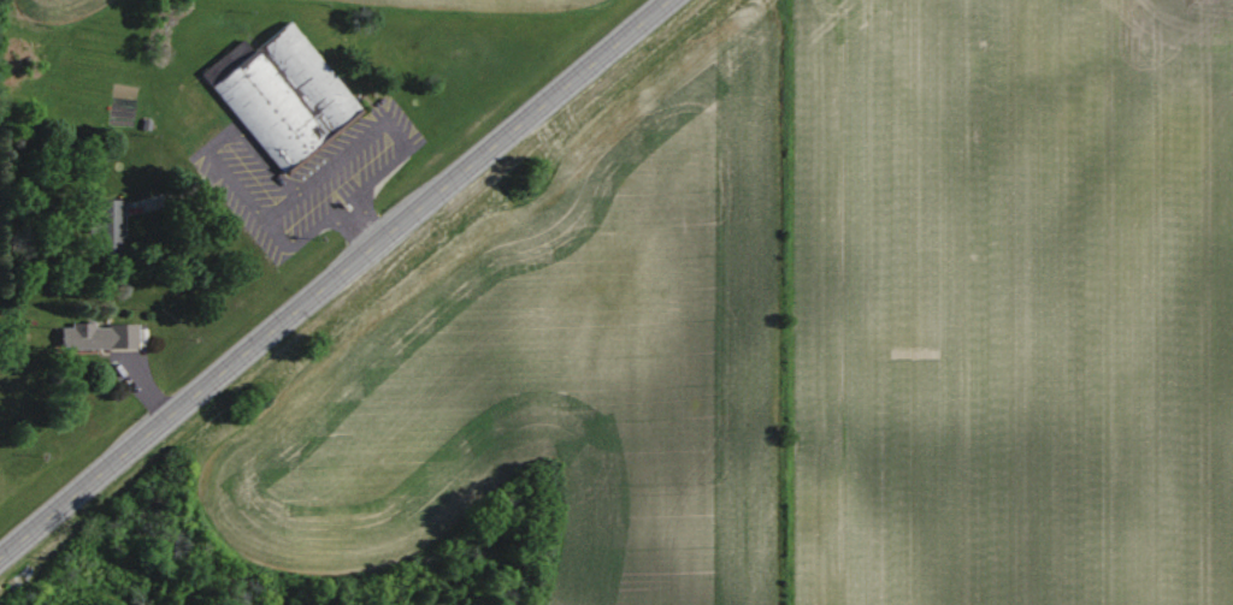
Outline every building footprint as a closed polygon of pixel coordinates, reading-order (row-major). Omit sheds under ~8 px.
[(287,18),(207,81),(281,175),(361,112),(287,18)] [(119,257),(120,199),(94,199),(93,257),(119,257)] [(137,323),(59,323),(59,348),(137,348),(137,323)]
